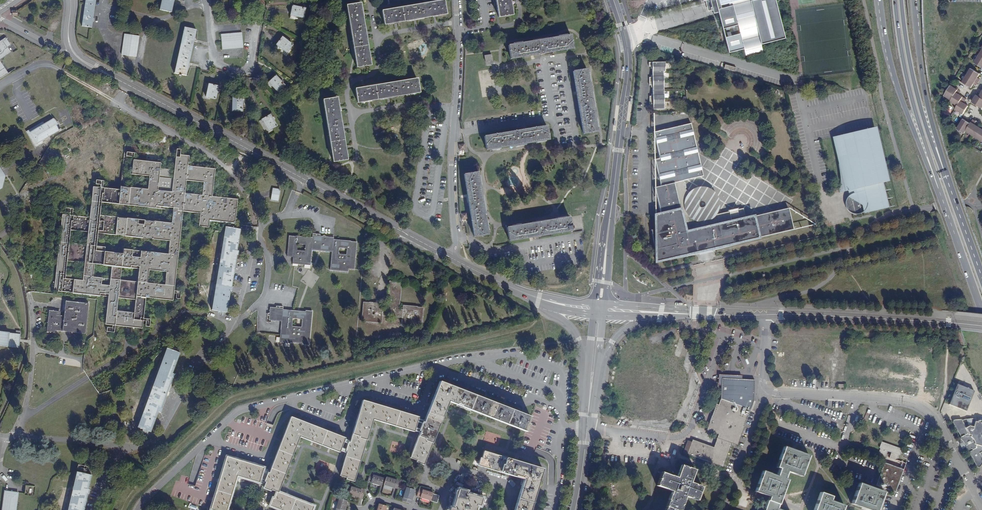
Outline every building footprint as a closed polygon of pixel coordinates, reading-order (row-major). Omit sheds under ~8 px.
[(82,26),(91,27),(95,0),(86,0),(82,26)] [(159,10),(171,12),(173,0),(162,0),(159,10)] [(498,17),(511,15),(509,0),(496,0),(498,17)] [(712,3),(713,6),(711,7),(711,10),(713,10),(714,13),(717,12),(728,53),(743,49),(744,54),(762,50),(760,44),(784,38),(775,0),(712,0),(712,3)] [(443,1),(382,11),(384,24),(446,14),(443,1)] [(359,4),(346,6),(357,67),(370,65),(359,4)] [(305,8),(292,6),(290,15),(303,17),(305,8)] [(195,30),(184,27),(174,73),(185,76),(195,30)] [(241,32),(221,34),(222,49),(242,48),(241,32)] [(138,36),(124,34),(122,55),(135,56),(138,36)] [(7,35),(0,40),(0,61),(17,50),(7,35)] [(570,35),(508,45),(510,59),(572,49),(570,35)] [(292,45),(282,37),(276,44),(286,53),(292,45)] [(653,104),(653,106),(653,110),(664,109),(663,72),(665,72),(665,62),(648,62),(648,67),(650,67),(652,67),(652,69),(652,76),(652,78),(650,78),(649,78),(649,85),(651,85),(652,85),(652,88),(652,94),(652,96),(651,96),(649,96),(649,104),(651,104),(653,104)] [(587,69),(573,71),(573,72),(583,134),(597,131),(587,69)] [(971,69),(966,76),(978,83),(980,80),(977,78),(979,74),(971,69)] [(284,85),(276,76),(268,83),(277,92),(284,85)] [(978,83),(966,76),(962,83),(970,88),(973,84),(976,86),(978,83)] [(417,79),(355,89),(357,103),(419,92),(417,79)] [(218,86),(208,84),(206,97),(215,99),(218,86)] [(951,85),(944,96),(951,100),(957,90),(958,89),(955,87),(954,88),(951,85)] [(957,90),(951,100),(950,101),(957,105),(962,97),(959,94),(960,92),(957,90)] [(976,96),(975,95),(973,98),(974,99),(972,103),(976,105),(978,107),(981,109),(981,108),(981,99),(976,96)] [(962,97),(957,105),(955,109),(962,114),(968,106),(964,103),(966,99),(962,97)] [(242,98),(232,98),(232,111),(241,111),(242,98)] [(336,98),(323,100),(333,161),(346,159),(336,98)] [(270,115),(262,119),(268,131),(276,126),(270,115)] [(43,140),(51,135),(58,130),(59,132),(61,131),(54,118),(45,124),(43,122),(26,132),(36,147),(44,142),(43,140)] [(964,133),(965,131),(971,122),(967,120),(967,121),(963,119),(961,122),(960,124),(957,129),(964,133)] [(965,131),(972,135),(977,126),(974,124),(975,121),(972,119),(971,122),(965,131)] [(703,177),(690,123),(653,132),(659,159),(654,160),(660,187),(669,185),(670,193),(656,196),(660,215),(655,216),(655,230),(651,231),(655,250),(656,262),(694,254),(707,251),(699,222),(698,222),(696,222),(695,221),(694,221),(692,220),(697,212),(692,195),(685,190),(685,189),(686,189),(684,183),(683,183),(683,181),(703,177)] [(546,126),(484,137),(487,150),(549,139),(546,126)] [(979,140),(981,136),(981,128),(981,129),(977,126),(972,135),(979,140)] [(886,183),(875,137),(873,129),(867,130),(853,134),(846,135),(846,136),(835,138),(832,139),(838,165),(839,171),(840,178),(840,186),(839,194),(848,192),(849,197),(848,198),(847,199),(846,200),(845,203),(845,204),(845,206),(845,209),(846,210),(848,212),(849,213),(851,215),(852,215),(856,216),(858,215),(860,215),(861,214),(863,213),(864,212),(864,211),(865,211),(868,210),(868,214),(887,209),(882,184),(886,183)] [(889,183),(877,133),(875,137),(886,183),(889,183)] [(53,138),(51,135),(43,140),(44,142),(52,144),(53,138)] [(125,161),(121,191),(93,188),(90,218),(62,215),(54,291),(110,297),(107,326),(144,330),(148,298),(175,301),(184,211),(202,213),(201,227),(210,228),(210,221),(236,224),(239,200),(214,197),(217,170),(190,167),(191,156),(181,155),(180,158),(177,157),(176,169),(159,168),(160,164),(125,161)] [(477,172),(464,174),(474,237),(487,234),(477,172)] [(669,185),(660,187),(654,188),(656,196),(670,193),(669,185)] [(280,190),(273,189),(271,199),(278,201),(280,190)] [(703,202),(692,195),(697,212),(699,208),(698,208),(698,207),(698,206),(697,206),(697,204),(698,203),(699,202),(700,201),(701,201),(703,202)] [(707,251),(717,248),(793,231),(787,209),(745,219),(743,209),(737,211),(736,209),(728,211),(729,212),(715,216),(714,217),(713,218),(712,219),(710,220),(708,221),(707,222),(706,222),(704,222),(700,223),(699,222),(707,251)] [(507,228),(509,241),(572,231),(572,230),(573,230),(573,229),(575,228),(574,226),(571,226),(570,217),(507,228)] [(240,229),(226,227),(212,310),(226,312),(230,291),(232,291),(232,287),(231,287),(236,255),(238,255),(238,251),(236,251),(240,229)] [(354,269),(357,242),(351,241),(334,239),(334,237),(312,236),(312,238),(295,236),(295,237),(289,236),(287,256),(293,257),(293,264),(310,265),(312,250),(332,252),(330,270),(348,272),(348,269),(354,269)] [(402,282),(389,281),(387,308),(383,308),(384,304),(369,302),(369,303),(363,302),(361,321),(382,323),(382,316),(402,318),(401,325),(422,327),(423,308),(417,307),(417,306),(403,305),(403,310),(399,310),(402,282)] [(85,334),(88,303),(66,301),(64,316),(57,315),(57,311),(49,310),(47,332),(55,332),(55,330),(85,334)] [(302,343),(302,345),(309,345),(313,311),(306,310),(305,312),(283,309),(283,308),(270,307),(269,320),(281,322),(279,342),(290,344),(291,342),(302,343)] [(21,332),(16,331),(16,334),(0,332),(0,345),(19,347),(21,332)] [(160,370),(143,429),(150,432),(158,411),(161,413),(162,409),(161,408),(172,378),(173,378),(175,374),(172,373),(179,353),(167,348),(159,370),(160,370)] [(137,427),(143,429),(160,370),(159,370),(137,427)] [(722,378),(742,379),(742,375),(719,374),(718,385),(721,385),(722,378)] [(721,385),(721,397),(754,398),(755,380),(742,379),(722,378),(721,385)] [(439,381),(424,421),(424,422),(422,422),(422,424),(419,429),(419,431),(420,431),(420,433),(413,451),(427,456),(448,402),(525,431),(531,417),(439,381)] [(977,390),(958,384),(951,404),(968,411),(977,390)] [(754,398),(721,397),(721,399),(750,410),(753,401),(754,398)] [(684,453),(687,454),(723,467),(732,443),(737,445),(750,410),(721,399),(710,429),(721,433),(715,450),(692,442),(688,441),(684,453)] [(362,400),(350,441),(350,442),(348,442),(348,443),(346,450),(345,451),(347,452),(346,453),(342,468),(357,472),(373,420),(414,432),(414,431),(415,428),(417,422),(417,419),(418,417),(362,400)] [(270,472),(269,473),(268,472),(267,474),(265,480),(264,481),(266,482),(265,483),(264,487),(277,492),(271,506),(281,509),(312,509),(314,506),(278,492),(300,437),(340,452),(340,451),(341,448),(344,442),(345,439),(345,438),(291,417),(270,472)] [(969,426),(965,428),(960,420),(953,420),(952,421),(952,423),(959,437),(960,439),(960,441),(962,443),(964,445),(964,447),(965,450),(966,451),(968,453),(976,468),(977,469),(978,469),(979,468),(981,464),(981,460),(979,454),(981,452),(981,422),(979,421),(978,421),(977,421),(977,423),(974,422),(972,427),(969,426)] [(896,460),(897,459),(897,458),(903,441),(903,440),(903,439),(903,438),(888,433),(887,433),(886,433),(886,434),(879,452),(879,453),(879,454),(880,454),(885,456),(887,451),(891,452),(889,458),(895,460),(896,460)] [(777,509),(781,497),(780,496),(781,492),(782,493),(787,480),(784,479),(787,471),(801,476),(808,456),(795,451),(794,454),(790,453),(791,449),(784,447),(777,467),(779,468),(777,476),(763,471),(755,492),(769,496),(764,509),(781,509),(777,509)] [(424,465),(427,456),(413,451),(410,458),(417,460),(416,462),(424,465)] [(490,468),(494,453),(486,451),(484,458),(483,458),(481,465),(490,468)] [(494,453),(490,468),(523,479),(514,509),(530,509),(543,469),(494,453)] [(881,465),(857,456),(854,464),(860,466),(859,469),(877,476),(881,465)] [(263,470),(264,468),(227,457),(211,509),(213,509),(227,509),(237,476),(259,483),(259,481),(260,479),(262,473),(263,470)] [(905,469),(885,462),(877,485),(897,492),(905,469)] [(677,477),(676,479),(671,478),(672,476),(663,472),(662,474),(661,473),(660,477),(661,478),(660,480),(659,480),(657,484),(658,484),(658,486),(667,489),(672,491),(670,495),(670,494),(668,499),(669,500),(669,501),(668,501),(666,505),(668,505),(666,508),(665,509),(680,509),(682,506),(681,506),(682,504),(682,505),(684,499),(685,496),(690,498),(690,497),(692,497),(691,498),(695,500),(696,499),(697,499),(702,487),(700,487),(701,486),(697,484),(696,485),(695,485),(695,484),(690,482),(695,470),(688,467),(688,468),(686,468),(687,467),(683,465),(682,466),(681,466),(677,477)] [(357,472),(342,468),(340,476),(347,478),(346,479),(354,482),(357,472)] [(77,472),(68,509),(83,509),(87,493),(89,494),(90,489),(88,489),(91,475),(77,472)] [(384,478),(370,474),(367,482),(381,486),(384,478)] [(400,481),(386,477),(384,485),(394,488),(395,488),(398,489),(400,481)] [(869,509),(877,509),(883,492),(859,483),(851,504),(865,509),(866,505),(870,507),(869,509)] [(365,490),(351,486),(349,495),(362,499),(365,490)] [(414,490),(407,487),(403,501),(410,504),(414,490)] [(433,493),(419,489),(417,497),(437,503),(439,496),(432,494),(433,493)] [(476,506),(475,506),(476,505),(478,505),(480,498),(467,494),(466,495),(465,495),(466,492),(458,490),(453,507),(454,507),(453,509),(451,508),(451,509),(475,509),(476,506)] [(17,493),(5,492),(2,509),(15,509),(17,493)] [(843,505),(830,501),(831,496),(820,493),(814,509),(842,509),(843,505)] [(190,494),(177,495),(177,498),(190,498),(190,503),(197,503),(197,495),(193,495),(193,497),(190,497),(190,494)] [(339,498),(335,509),(344,509),(347,501),(339,498)]
